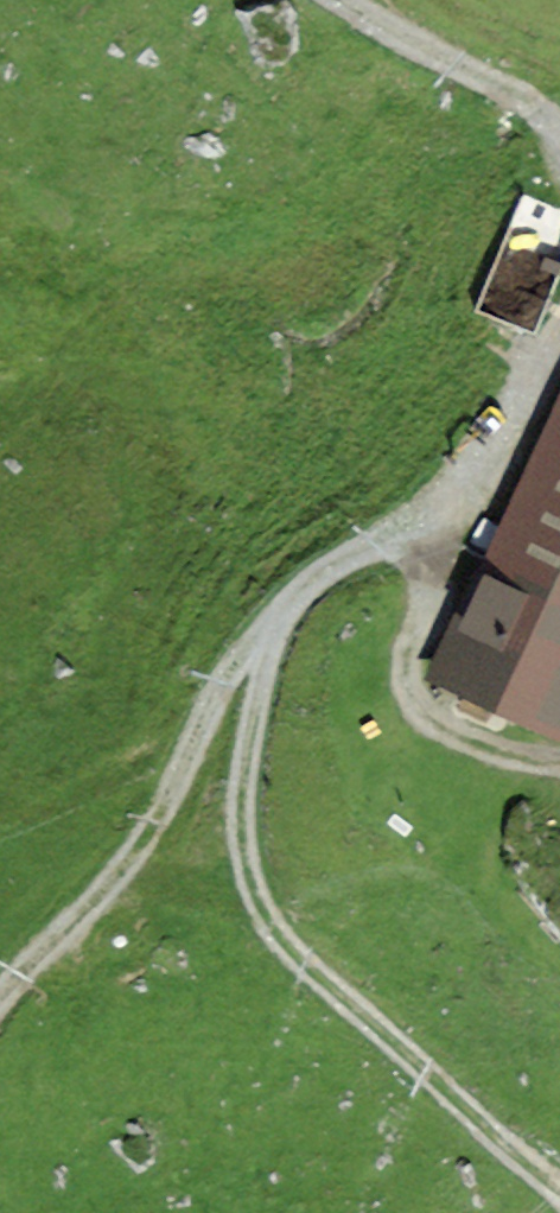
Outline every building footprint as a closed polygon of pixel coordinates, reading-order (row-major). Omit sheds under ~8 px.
[(435,686),(559,744),(559,418),(435,686)]
